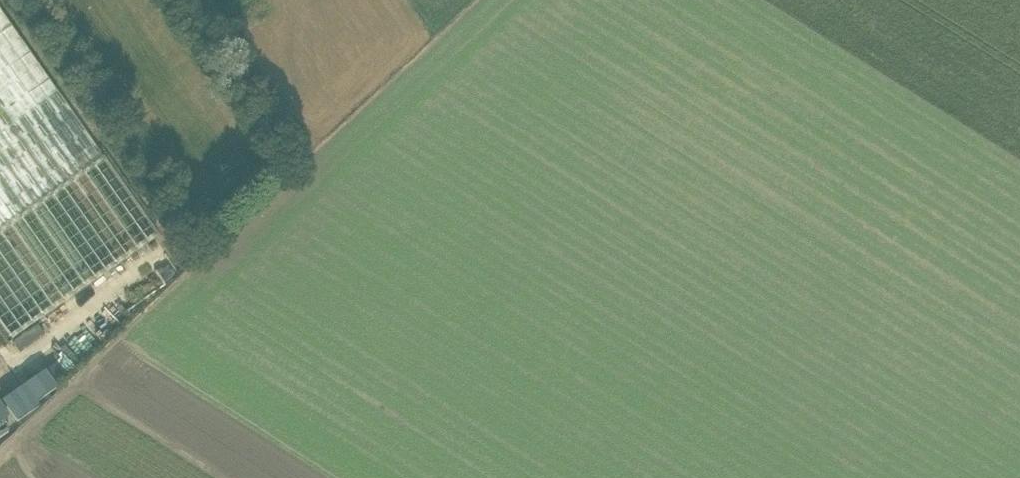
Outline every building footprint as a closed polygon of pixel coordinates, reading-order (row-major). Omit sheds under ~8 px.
[(22,42),(0,10),(0,57),(22,42)] [(13,341),(160,237),(105,158),(104,159),(22,42),(0,57),(0,322),(13,341)] [(25,384),(1,399),(15,421),(39,405),(25,384)] [(9,416),(0,404),(0,422),(9,416)]
